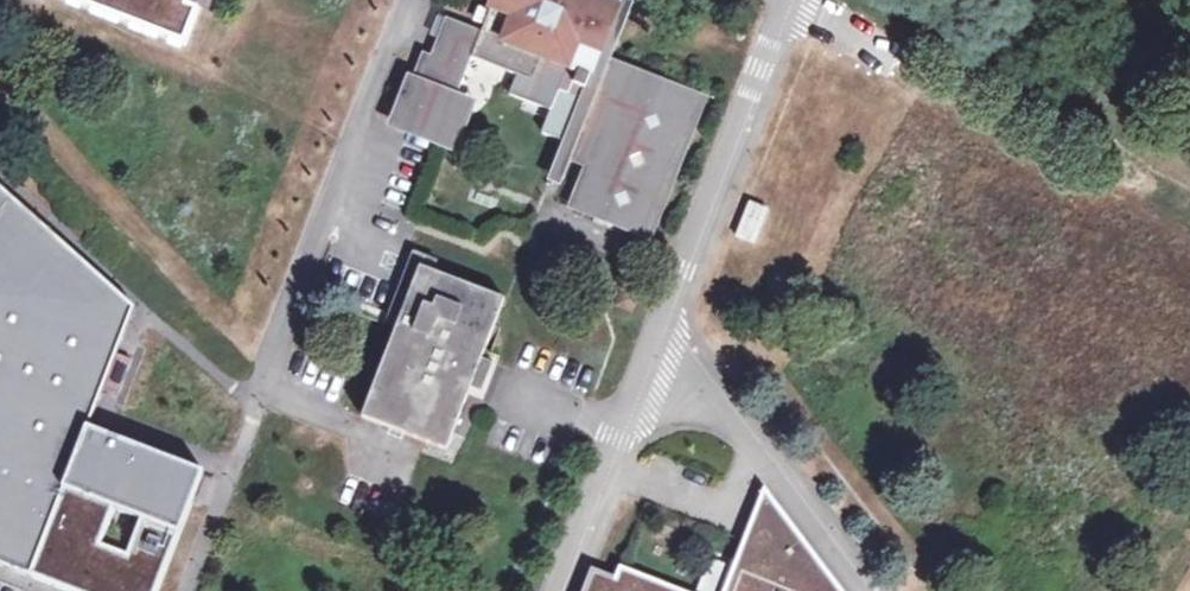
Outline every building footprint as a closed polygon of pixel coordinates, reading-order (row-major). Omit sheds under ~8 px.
[(186,44),(200,9),(188,4),(190,0),(73,0),(186,44)] [(602,0),(495,0),(483,31),(447,17),(432,56),(424,53),(397,124),(441,141),(469,70),(474,57),(518,74),(511,95),(552,110),(548,123),(544,133),(565,141),(561,151),(570,156),(569,160),(585,167),(574,204),(652,235),(706,98),(611,60),(600,56),(619,7),(602,0)] [(631,0),(622,0),(619,7),(600,56),(611,60),(630,11),(634,1),(631,0)] [(484,77),(469,70),(441,141),(457,147),(479,91),(484,77)] [(561,151),(559,151),(554,163),(557,164),(552,178),(560,181),(569,160),(570,156),(561,151)] [(64,590),(155,590),(200,472),(83,427),(131,305),(0,188),(0,567),(64,590)] [(767,208),(749,203),(738,238),(756,243),(767,208)] [(504,299),(420,269),(365,417),(449,449),(504,299)] [(769,495),(732,590),(841,590),(769,495)] [(625,571),(621,582),(597,573),(590,590),(677,590),(625,571)]
